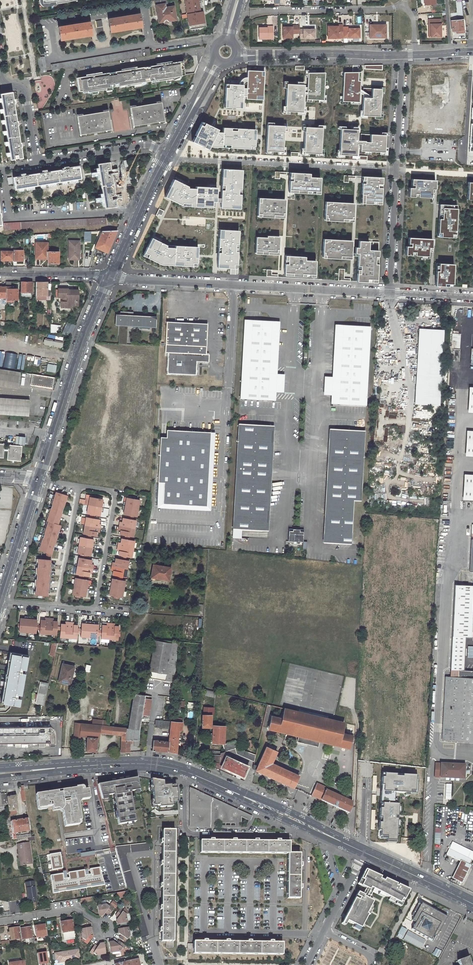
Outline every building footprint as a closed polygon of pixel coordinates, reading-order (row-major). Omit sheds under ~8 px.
[(166,0),(155,0),(157,16),(163,15),(164,22),(164,23),(167,22),(167,21),(167,20),(176,18),(174,6),(165,8),(165,6),(166,6),(166,4),(167,4),(166,0)] [(201,0),(185,3),(189,29),(206,27),(204,15),(203,15),(202,12),(203,12),(201,0)] [(110,32),(141,27),(139,14),(132,15),(129,15),(118,17),(115,18),(108,19),(110,32)] [(440,19),(429,19),(429,24),(430,24),(431,37),(441,37),(440,19)] [(463,20),(451,21),(452,35),(454,35),(454,32),(455,32),(455,33),(465,32),(463,20)] [(60,40),(92,35),(89,22),(82,23),(80,23),(68,25),(65,26),(58,27),(60,40)] [(297,29),(297,25),(289,25),(289,27),(280,27),(280,38),(289,38),(289,33),(297,33),(297,29)] [(341,27),(341,25),(336,25),(335,26),(326,26),(326,38),(336,38),(336,34),(341,34),(341,27)] [(269,39),(269,26),(263,26),(263,27),(255,28),(256,39),(269,39)] [(384,26),(368,27),(368,38),(384,37),(384,26)] [(347,27),(341,27),(341,34),(341,38),(358,38),(357,28),(347,28),(347,27)] [(301,29),(297,29),(297,33),(297,38),(312,38),(312,29),(301,29)] [(40,74),(46,72),(44,57),(38,58),(40,74)] [(184,75),(182,61),(171,63),(160,65),(150,66),(143,67),(137,68),(125,70),(115,72),(108,73),(101,74),(90,76),(76,78),(79,92),(87,90),(87,92),(106,90),(105,87),(126,84),(126,86),(141,84),(141,82),(157,79),(158,81),(172,79),(172,77),(184,75)] [(263,100),(264,71),(248,70),(247,77),(244,78),(241,80),(240,82),(239,84),(243,85),(242,91),(246,92),(246,99),(263,100)] [(307,99),(323,100),(325,73),(308,72),(307,99)] [(356,72),(343,72),(342,101),(359,101),(359,93),(360,89),(360,87),(358,87),(359,72),(356,72)] [(242,91),(243,85),(239,84),(226,84),(224,107),(242,108),(242,91)] [(303,112),(304,85),(287,84),(286,111),(303,112)] [(380,89),(363,88),(363,91),(362,95),(361,115),(379,116),(380,89)] [(0,94),(10,160),(15,159),(22,158),(21,147),(21,143),(20,143),(17,125),(18,125),(17,121),(14,103),(14,99),(13,99),(12,92),(0,94)] [(164,121),(161,102),(130,107),(133,126),(164,121)] [(80,134),(111,129),(108,111),(77,116),(80,134)] [(210,147),(255,149),(256,129),(224,128),(223,133),(217,132),(218,129),(202,122),(192,141),(208,150),(210,147)] [(283,151),(285,125),(266,124),(265,150),(283,151)] [(321,154),(322,128),(305,127),(304,153),(321,154)] [(357,130),(340,129),(339,155),(356,156),(357,144),(357,141),(357,130)] [(384,152),(385,135),(361,134),(360,141),(360,144),(360,151),(384,152)] [(97,164),(105,208),(117,206),(115,199),(116,199),(115,195),(111,173),(112,173),(111,169),(109,162),(97,164)] [(15,189),(81,179),(79,167),(68,168),(64,168),(64,169),(46,172),(46,171),(42,172),(24,175),(20,175),(20,176),(13,177),(15,189)] [(240,208),(242,170),(223,169),(221,207),(240,208)] [(297,180),(298,173),(290,173),(289,192),(293,192),(293,180),(297,180)] [(310,174),(298,173),(297,180),(293,180),(293,192),(317,194),(317,191),(320,191),(320,178),(309,177),(310,174)] [(382,177),(372,177),(371,183),(365,182),(365,183),(362,183),(361,198),(364,198),(364,203),(373,204),(373,201),(376,201),(376,204),(381,204),(382,177)] [(183,206),(216,208),(217,188),(188,186),(174,179),(165,197),(183,206)] [(432,180),(412,179),(411,185),(414,185),(414,188),(411,188),(409,188),(408,196),(414,197),(415,193),(418,193),(418,197),(428,197),(428,194),(431,194),(431,193),(432,189),(430,189),(430,186),(432,186),(432,180)] [(276,198),(261,198),(261,202),(258,201),(257,213),(261,213),(261,216),(273,217),(273,215),(285,215),(285,205),(276,205),(276,198)] [(345,202),(332,202),(332,203),(328,203),(328,205),(325,204),(325,215),(326,215),(326,217),(328,218),(328,220),(342,221),(343,218),(347,219),(347,209),(344,209),(345,202)] [(353,203),(345,202),(344,209),(347,209),(347,219),(343,218),(342,221),(351,221),(353,222),(354,203),(353,203)] [(453,205),(442,204),(442,216),(443,216),(443,219),(441,219),(438,218),(438,232),(441,232),(441,237),(451,237),(451,234),(455,234),(457,208),(453,208),(453,205)] [(3,223),(4,230),(106,224),(106,218),(3,223)] [(113,230),(102,231),(95,247),(107,253),(117,230),(113,230)] [(237,269),(239,230),(219,230),(218,267),(237,269)] [(267,237),(257,237),(256,253),(273,254),(273,252),(273,246),(275,247),(276,236),(267,236),(267,237)] [(429,238),(409,237),(408,243),(411,243),(410,246),(408,246),(406,246),(405,255),(428,256),(428,254),(429,251),(429,247),(426,247),(427,244),(429,245),(429,238)] [(160,264),(198,267),(199,247),(167,245),(152,238),(143,255),(160,264)] [(347,240),(330,239),(330,241),(326,240),(326,242),(323,242),(323,252),(324,252),(324,255),(326,255),(325,257),(341,258),(341,256),(345,256),(345,249),(346,249),(347,240)] [(351,240),(347,240),(346,249),(345,249),(345,256),(341,256),(341,258),(349,259),(351,259),(352,240),(351,240)] [(69,241),(69,259),(78,259),(78,249),(79,249),(80,241),(69,241)] [(362,256),(358,256),(357,275),(363,275),(363,281),(367,282),(367,279),(377,279),(378,264),(375,264),(375,256),(378,256),(378,250),(372,250),(373,244),(369,244),(369,241),(362,241),(361,253),(362,253),(362,256)] [(36,256),(41,256),(41,259),(48,259),(48,252),(48,243),(36,242),(36,256)] [(19,262),(18,260),(23,260),(23,250),(13,250),(13,251),(13,260),(13,262),(19,262)] [(13,251),(1,251),(1,260),(13,260),(13,251)] [(59,252),(48,252),(48,259),(47,263),(52,263),(59,263),(59,252)] [(93,261),(92,252),(84,253),(84,262),(93,261)] [(293,263),(293,256),(285,255),(284,275),(293,276),(293,273),(289,273),(289,263),(293,263)] [(305,256),(293,256),(293,263),(289,263),(289,273),(293,273),(293,276),(302,276),(302,274),(315,274),(316,261),(305,260),(305,256)] [(454,264),(439,263),(439,267),(436,267),(435,279),(439,279),(439,286),(452,286),(454,264)] [(6,281),(6,287),(6,297),(6,302),(6,303),(14,303),(14,300),(17,300),(18,287),(13,287),(11,287),(11,281),(6,281)] [(30,282),(21,282),(21,292),(21,296),(32,297),(32,287),(30,287),(30,282)] [(47,282),(36,282),(36,295),(46,295),(50,295),(50,283),(47,283),(47,282)] [(68,289),(58,289),(58,297),(63,297),(63,302),(61,302),(61,307),(66,307),(66,306),(71,306),(72,306),(72,305),(77,305),(77,297),(78,297),(78,290),(72,290),(72,291),(68,291),(68,290),(68,289)] [(121,325),(120,343),(128,344),(129,326),(129,323),(151,325),(151,327),(157,327),(158,316),(129,314),(129,312),(121,311),(121,314),(117,313),(116,325),(121,325)] [(275,321),(245,319),(241,398),(275,400),(276,392),(283,392),(283,386),(284,386),(284,380),(284,374),(277,373),(280,326),(275,321)] [(208,324),(167,321),(165,352),(169,352),(168,373),(196,375),(197,361),(209,362),(210,354),(206,354),(208,324)] [(366,405),(370,326),(341,324),(335,329),(332,376),(325,376),(325,382),(324,382),(324,388),(325,388),(324,394),(331,395),(331,403),(366,405)] [(51,325),(51,333),(60,333),(60,325),(51,325)] [(443,330),(419,328),(417,354),(442,355),(443,330)] [(439,405),(442,355),(417,354),(414,404),(439,405)] [(56,373),(57,365),(48,364),(46,371),(56,373)] [(20,372),(0,369),(0,383),(18,386),(20,372)] [(53,378),(32,374),(31,385),(52,388),(53,378)] [(0,400),(0,414),(29,416),(30,402),(0,400)] [(269,425),(239,423),(233,529),(240,529),(263,530),(269,525),(274,430),(269,425)] [(323,537),(328,543),(351,544),(353,500),(361,501),(364,430),(335,428),(329,433),(323,537)] [(207,506),(211,432),(167,430),(167,437),(166,445),(160,444),(158,482),(164,483),(163,504),(207,506)] [(0,443),(0,458),(3,458),(4,451),(8,451),(7,460),(12,460),(14,461),(21,461),(22,446),(8,445),(8,449),(4,449),(4,444),(0,443)] [(464,476),(462,497),(472,497),(472,477),(464,476)] [(52,554),(53,554),(54,550),(62,525),(59,524),(69,495),(57,491),(56,494),(55,494),(52,503),(53,503),(52,508),(51,508),(49,513),(48,517),(49,518),(39,549),(48,552),(52,554)] [(91,497),(89,505),(104,508),(105,504),(103,504),(104,499),(99,498),(94,498),(91,497)] [(138,509),(140,500),(137,500),(132,499),(127,498),(126,502),(124,502),(123,506),(138,509)] [(104,508),(89,505),(88,514),(91,514),(96,515),(101,516),(101,512),(104,512),(104,508)] [(138,509),(123,506),(122,510),(125,510),(124,515),(129,516),(134,516),(137,517),(138,509)] [(90,518),(87,517),(85,525),(101,528),(102,524),(99,524),(100,520),(95,519),(90,518)] [(128,519),(123,518),(123,522),(120,522),(120,526),(135,529),(136,520),(133,520),(128,519)] [(101,528),(85,525),(83,534),(87,535),(92,535),(97,536),(98,532),(100,533),(101,528)] [(135,529),(120,526),(119,530),(121,531),(120,535),(125,536),(130,537),(133,537),(135,529)] [(289,528),(288,541),(303,542),(304,529),(289,528)] [(81,537),(80,545),(95,548),(96,544),(93,543),(94,539),(91,539),(86,538),(81,537)] [(119,542),(118,546),(133,549),(135,541),(130,540),(125,539),(122,538),(121,542),(119,542)] [(95,548),(80,545),(78,554),(83,555),(88,556),(91,556),(92,552),(94,552),(95,548)] [(133,549),(118,546),(117,551),(120,551),(119,555),(122,556),(126,557),(132,558),(133,549)] [(83,558),(80,557),(78,566),(94,569),(94,564),(92,564),(93,560),(88,559),(83,558)] [(47,559),(39,558),(39,560),(38,560),(37,563),(37,568),(38,569),(38,570),(38,572),(37,572),(36,581),(37,581),(37,582),(37,584),(35,584),(35,592),(36,592),(36,594),(49,595),(52,559),(47,559)] [(121,559),(116,558),(115,562),(113,562),(112,566),(128,569),(129,560),(126,560),(121,559)] [(153,565),(151,578),(159,579),(160,577),(169,579),(170,569),(153,565)] [(94,569),(78,566),(77,574),(80,575),(84,576),(90,577),(90,572),(93,573),(94,569)] [(128,569),(112,566),(112,570),(114,571),(113,575),(118,576),(123,577),(126,577),(128,569)] [(79,578),(76,577),(75,586),(90,589),(91,584),(88,584),(89,580),(84,579),(79,578)] [(109,586),(124,589),(125,581),(122,580),(118,579),(113,578),(112,583),(109,582),(109,586)] [(451,665),(464,666),(465,638),(468,585),(456,585),(451,665)] [(90,589),(75,586),(73,594),(76,595),(81,596),(86,597),(87,592),(89,593),(90,589)] [(124,589),(109,586),(108,590),(110,591),(109,595),(115,596),(119,597),(122,597),(124,589)] [(29,632),(30,616),(26,616),(25,618),(21,618),(21,623),(20,628),(20,631),(29,632)] [(34,617),(30,616),(29,632),(37,633),(37,629),(38,625),(38,619),(34,619),(34,617)] [(49,634),(50,618),(46,618),(46,620),(41,620),(41,625),(41,630),(40,633),(49,634)] [(54,618),(50,618),(49,634),(57,634),(58,631),(58,626),(59,621),(54,621),(54,618)] [(90,637),(91,621),(87,621),(87,623),(82,623),(82,628),(81,633),(81,636),(90,637)] [(95,622),(91,621),(90,637),(98,638),(98,635),(99,630),(99,625),(95,624),(95,622)] [(69,637),(70,622),(66,622),(66,624),(62,624),(61,627),(61,631),(61,637),(69,637)] [(75,622),(70,622),(69,637),(78,638),(78,633),(79,628),(79,625),(74,625),(75,622)] [(107,625),(102,625),(102,630),(102,635),(101,638),(110,639),(111,623),(107,623),(107,625)] [(116,624),(111,623),(110,639),(119,639),(119,636),(119,631),(120,626),(115,626),(116,624)] [(178,651),(178,643),(171,641),(171,643),(154,640),(148,678),(174,682),(178,651)] [(51,642),(49,655),(54,656),(57,643),(51,642)] [(30,655),(11,652),(10,659),(11,660),(10,666),(8,666),(7,673),(9,674),(8,681),(6,688),(4,688),(2,703),(20,706),(21,698),(18,697),(18,694),(22,695),(26,673),(22,672),(23,669),(27,670),(30,655)] [(61,663),(57,682),(70,685),(75,666),(61,663)] [(451,665),(451,669),(458,670),(457,677),(446,676),(442,740),(472,741),(472,678),(463,678),(464,666),(451,665)] [(39,682),(35,704),(44,705),(48,684),(39,682)] [(205,689),(205,696),(215,698),(216,692),(205,689)] [(126,728),(125,732),(125,740),(129,740),(134,740),(139,740),(139,729),(140,722),(142,715),(145,698),(145,695),(133,693),(127,728),(126,728)] [(145,698),(142,715),(149,716),(151,699),(145,698)] [(202,714),(201,727),(212,728),(212,725),(212,715),(214,715),(215,708),(214,708),(205,707),(204,714),(202,714)] [(271,715),(268,729),(286,734),(298,737),(297,742),(298,742),(312,745),(318,746),(319,742),(350,749),(353,736),(353,735),(353,734),(344,732),(345,723),(346,722),(326,717),(284,707),(284,709),(282,717),(271,715)] [(155,724),(155,727),(169,729),(169,730),(170,721),(155,720),(155,724)] [(170,721),(169,730),(182,731),(183,722),(170,721)] [(74,722),(73,738),(79,738),(80,737),(86,737),(88,724),(80,723),(74,722)] [(86,737),(84,751),(96,752),(97,739),(99,738),(100,733),(108,734),(109,726),(92,724),(88,724),(86,737)] [(212,728),(211,743),(225,744),(226,726),(212,725),(212,728)] [(0,727),(0,743),(51,742),(50,726),(42,726),(27,727),(0,727)] [(109,726),(108,734),(121,735),(125,732),(126,728),(109,726)] [(169,741),(168,752),(177,754),(179,731),(182,731),(169,730),(168,741),(169,741)] [(121,735),(120,753),(129,752),(129,740),(125,740),(125,732),(121,735)] [(152,751),(158,752),(168,752),(169,741),(168,741),(153,740),(152,751)] [(225,744),(223,745),(224,752),(235,749),(235,747),(235,741),(230,743),(227,743),(225,744)] [(294,789),(300,776),(298,775),(273,763),(278,752),(267,746),(255,771),(294,789)] [(235,749),(236,754),(254,762),(255,755),(235,747),(235,749)] [(212,751),(211,760),(219,761),(220,753),(220,751),(212,751)] [(211,760),(210,765),(220,770),(226,755),(224,752),(220,753),(219,761),(211,760)] [(226,755),(220,770),(244,781),(250,766),(226,755)] [(464,770),(464,765),(436,763),(435,777),(464,779),(464,774),(467,774),(467,770),(464,770)] [(415,794),(417,776),(382,774),(377,834),(380,834),(380,838),(385,838),(385,842),(395,842),(398,804),(393,804),(394,793),(415,794)] [(140,794),(138,777),(99,785),(104,802),(114,800),(119,826),(137,823),(132,795),(140,794)] [(160,806),(172,805),(172,800),(177,799),(176,787),(171,788),(170,784),(164,785),(164,780),(151,778),(154,805),(159,805),(160,806)] [(316,783),(310,796),(333,807),(332,809),(335,810),(336,808),(348,814),(351,807),(352,802),(326,791),(328,788),(316,783)] [(60,808),(63,810),(64,812),(62,812),(64,826),(79,824),(78,821),(81,820),(78,803),(81,800),(89,799),(88,789),(82,790),(81,787),(62,790),(63,794),(60,794),(59,796),(58,790),(51,792),(46,792),(47,793),(40,794),(36,795),(38,808),(46,807),(46,806),(52,805),(53,809),(60,808)] [(248,826),(252,816),(189,787),(189,827),(234,828),(248,826)] [(9,812),(19,811),(17,795),(8,797),(8,804),(9,812)] [(30,830),(29,819),(10,821),(11,833),(30,830)] [(165,948),(173,947),(175,830),(162,830),(161,838),(159,838),(159,842),(160,842),(160,843),(161,843),(161,861),(159,861),(159,864),(160,864),(160,866),(161,866),(161,883),(159,883),(159,886),(160,886),(160,888),(161,888),(161,905),(159,905),(159,908),(160,908),(160,910),(161,910),(161,927),(159,927),(159,930),(160,930),(160,932),(161,932),(161,941),(165,941),(165,948)] [(200,841),(200,853),(289,853),(289,899),(301,899),(301,889),(303,889),(303,886),(301,886),(301,867),(304,867),(304,863),(303,863),(303,862),(302,862),(302,853),(291,853),(291,841),(288,841),(281,841),(281,839),(279,839),(279,840),(277,840),(277,841),(260,841),(260,839),(258,839),(258,840),(256,840),(256,841),(238,841),(238,839),(236,839),(236,840),(234,840),(234,841),(216,841),(216,839),(214,839),(213,840),(211,840),(211,841),(200,841)] [(32,864),(29,843),(18,845),(20,859),(23,859),(23,866),(32,864)] [(146,936),(150,935),(126,853),(149,850),(149,843),(116,846),(143,942),(147,940),(146,936)] [(449,849),(447,854),(466,863),(469,858),(449,849)] [(59,853),(48,855),(51,870),(62,868),(59,853)] [(408,888),(364,866),(355,883),(400,905),(408,888)] [(62,873),(50,876),(53,893),(104,885),(99,867),(89,869),(90,874),(84,875),(84,870),(67,873),(68,878),(63,879),(62,873)] [(37,897),(34,880),(27,882),(29,898),(27,898),(28,902),(37,901),(36,897),(37,897)] [(374,899),(356,890),(341,920),(360,929),(374,899)] [(418,903),(417,905),(432,912),(433,910),(418,903)] [(108,904),(98,905),(100,915),(105,914),(107,911),(110,913),(114,907),(111,905),(111,906),(108,904)] [(432,912),(417,905),(411,917),(413,918),(412,921),(415,923),(411,930),(431,941),(434,935),(436,936),(446,917),(433,910),(432,912)] [(119,924),(129,922),(127,913),(124,911),(125,909),(122,907),(117,914),(120,915),(118,919),(119,924)] [(72,920),(62,922),(65,939),(75,937),(72,920)] [(46,925),(35,926),(36,937),(34,938),(35,944),(37,944),(37,942),(39,941),(38,937),(48,935),(46,925)] [(20,927),(10,929),(10,933),(8,933),(9,936),(11,936),(11,940),(22,939),(20,929),(20,927)] [(32,938),(31,927),(20,929),(22,939),(22,940),(30,938),(31,943),(33,943),(33,944),(35,944),(34,938),(32,938)] [(129,927),(120,929),(121,934),(123,936),(122,939),(128,943),(130,940),(129,939),(131,936),(129,927)] [(91,928),(82,929),(83,938),(86,940),(85,942),(88,944),(93,938),(90,935),(92,932),(91,928)] [(114,940),(110,941),(112,951),(123,949),(126,945),(119,940),(118,943),(114,940)] [(195,944),(195,955),(283,955),(283,943),(274,943),(274,940),(270,940),(270,941),(269,941),(269,943),(252,943),(252,940),(248,940),(248,941),(247,941),(247,943),(230,943),(230,941),(226,941),(225,941),(225,943),(207,943),(207,941),(204,941),(204,942),(203,942),(203,944),(195,944)] [(107,952),(106,942),(101,943),(99,946),(96,944),(91,951),(94,952),(95,951),(98,953),(107,952)] [(59,963),(81,959),(80,950),(57,953),(59,960),(59,963)] [(36,954),(38,964),(41,964),(45,964),(48,964),(46,952),(36,954)]
